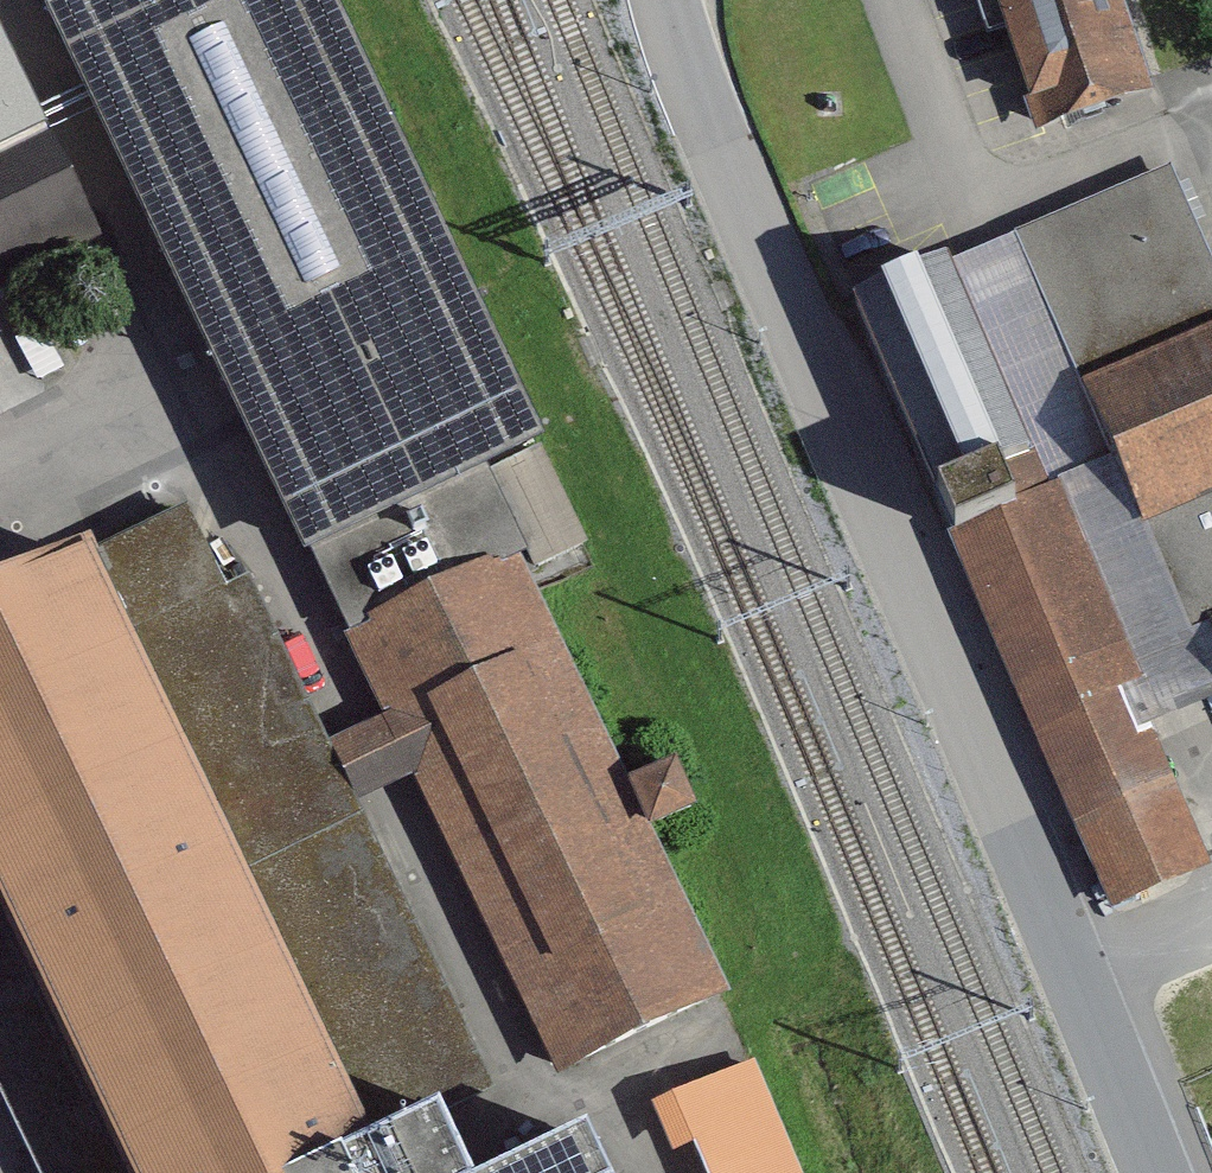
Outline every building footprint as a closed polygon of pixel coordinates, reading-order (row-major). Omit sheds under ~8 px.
[(45,4),(308,551),(528,451),(580,422),(346,0),(53,0),(45,4)] [(1060,145),(1180,105),(1145,0),(1011,0),(1060,145)] [(104,236),(0,20),(0,286),(104,236)] [(1031,224),(1125,453),(1195,631),(1211,624),(1211,256),(1174,166),(1031,224)] [(1125,453),(1031,224),(859,295),(953,523),(1059,481),(1125,453)] [(580,440),(528,451),(576,554),(622,533),(580,440)] [(528,451),(308,551),(388,716),(373,733),(325,739),(360,799),(393,785),(417,773),(560,1069),(731,985),(533,570),(576,554),(528,451)] [(1059,481),(946,529),(1106,907),(1211,862),(1211,843),(1059,481)] [(229,580),(185,504),(63,550),(156,741),(296,668),(248,576),(229,580)] [(39,1172),(465,1172),(475,1168),(439,1095),(374,1131),(156,741),(63,550),(0,567),(0,1090),(39,1172)] [(296,668),(156,741),(374,1131),(439,1095),(486,1071),(360,799),(325,739),(296,668)] [(691,739),(635,766),(662,822),(718,795),(691,739)] [(651,1098),(671,1148),(696,1138),(710,1172),(804,1172),(757,1056),(651,1098)] [(587,1116),(475,1168),(465,1172),(614,1172),(587,1116)]
